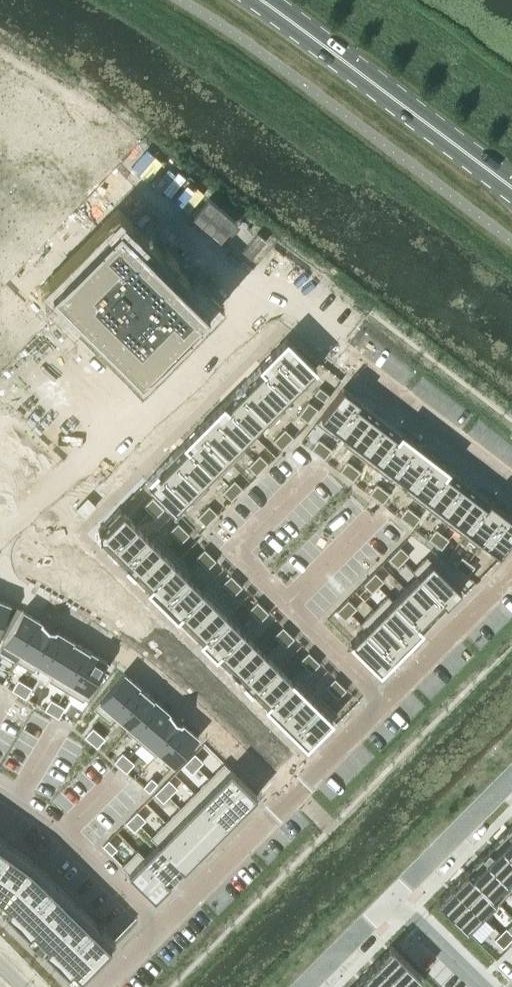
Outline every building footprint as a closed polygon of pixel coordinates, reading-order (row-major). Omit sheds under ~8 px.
[(123,221),(58,287),(144,371),(208,306),(123,221)] [(286,338),(273,351),(302,380),(316,367),(286,338)] [(273,351),(260,364),(290,393),(302,380),(273,351)] [(260,364),(248,377),(277,406),(278,405),(290,393),(260,364)] [(248,377),(235,390),(267,421),(266,422),(269,425),(283,411),(278,405),(277,406),(248,377)] [(319,386),(314,392),(324,399),(329,393),(319,386)] [(343,387),(316,421),(333,434),(335,431),(334,430),(359,399),(343,387)] [(235,390),(222,403),(252,432),(251,432),(254,435),(266,422),(267,421),(235,390)] [(359,399),(334,430),(335,431),(348,441),(349,441),(373,410),(359,399)] [(308,400),(303,407),(313,414),(318,408),(308,400)] [(222,403),(210,415),(239,444),(240,444),(251,432),(252,432),(222,403)] [(303,407),(298,413),(308,421),(313,414),(303,407)] [(348,441),(346,444),(361,455),(387,421),(373,410),(349,441),(348,441)] [(210,415),(197,428),(232,462),(245,449),(240,444),(239,444),(210,415)] [(387,421),(361,455),(375,466),(396,438),(401,431),(387,421)] [(285,427),(279,433),(287,442),(293,436),(285,427)] [(197,428),(184,441),(214,470),(213,471),(218,476),(232,462),(197,428)] [(396,438),(375,466),(391,478),(395,473),(395,472),(417,443),(401,431),(396,438)] [(279,433),(273,439),(282,447),(287,442),(279,433)] [(318,438),(311,448),(317,452),(325,443),(318,438)] [(184,441),(172,454),(201,483),(202,482),(213,471),(214,470),(184,441)] [(325,443),(317,452),(324,457),(331,448),(325,443)] [(417,443),(395,472),(395,473),(409,483),(410,484),(432,455),(417,443)] [(259,453),(253,459),(262,467),(268,461),(259,453)] [(172,454),(159,466),(188,496),(193,501),(207,487),(202,482),(201,483),(172,454)] [(409,483),(405,489),(421,501),(447,466),(432,455),(410,484),(409,483)] [(253,459),(248,464),(256,473),(262,467),(253,459)] [(347,460),(340,469),(346,474),(353,465),(347,460)] [(353,465),(346,474),(352,479),(360,470),(353,465)] [(159,466),(146,480),(175,509),(188,496),(159,466)] [(447,466),(421,501),(435,512),(462,477),(447,466)] [(462,477),(435,512),(449,523),(476,488),(462,477)] [(234,479),(228,484),(237,493),(243,487),(234,479)] [(377,482),(369,492),(375,497),(383,487),(377,482)] [(228,484),(222,490),(231,499),(237,493),(228,484)] [(383,487),(375,497),(382,502),(389,492),(383,487)] [(476,488),(449,523),(463,534),(490,499),(476,488)] [(87,496),(76,508),(85,516),(96,505),(87,496)] [(152,496),(143,505),(149,510),(158,502),(152,496)] [(490,499),(463,534),(479,547),(482,544),(481,543),(505,511),(490,499)] [(158,502),(149,510),(155,516),(164,507),(158,502)] [(209,504),(203,510),(212,518),(217,513),(209,504)] [(407,506),(400,515),(406,520),(413,511),(407,506)] [(99,528),(98,528),(98,538),(99,538),(99,539),(110,550),(136,524),(119,507),(99,527),(99,528)] [(203,510),(197,516),(206,524),(212,518),(203,510)] [(413,511),(406,520),(413,525),(420,516),(413,511)] [(481,543),(482,544),(497,555),(511,536),(511,516),(505,511),(481,543)] [(178,521),(169,530),(175,536),(184,527),(178,521)] [(136,524),(110,550),(123,562),(149,536),(148,536),(136,524)] [(184,527),(175,536),(181,541),(189,533),(184,527)] [(436,528),(428,537),(435,542),(442,533),(436,528)] [(149,536),(123,562),(136,575),(166,544),(153,531),(148,536),(149,536)] [(442,533),(435,542),(441,547),(448,538),(442,533)] [(166,544),(136,575),(148,588),(179,557),(166,544)] [(400,545),(394,551),(403,560),(409,554),(400,545)] [(204,547),(195,556),(201,562),(210,553),(204,547)] [(394,551),(388,557),(397,565),(403,560),(394,551)] [(210,553),(201,562),(207,567),(216,559),(210,553)] [(426,554),(411,569),(416,574),(417,574),(447,603),(461,588),(426,554)] [(462,555),(454,565),(460,570),(468,560),(462,555)] [(179,557),(148,588),(162,601),(188,575),(188,576),(194,571),(179,557)] [(468,560),(460,570),(467,574),(474,565),(468,560)] [(375,571),(369,576),(378,585),(383,579),(375,571)] [(230,574),(222,582),(228,588),(236,579),(230,574)] [(416,574),(404,586),(434,615),(447,603),(417,574),(416,574)] [(188,575),(162,601),(176,615),(201,589),(201,588),(188,576),(188,575)] [(369,576),(363,582),(372,591),(378,585),(369,576)] [(236,579),(228,588),(233,594),(242,585),(236,579)] [(201,589),(176,615),(188,627),(219,596),(206,583),(201,588),(201,589)] [(393,598),(392,599),(421,628),(434,615),(404,586),(393,598)] [(387,593),(373,608),(408,642),(421,628),(392,599),(393,598),(387,593)] [(219,596),(188,627),(201,640),(230,612),(233,610),(219,596)] [(348,598),(342,604),(350,612),(356,607),(348,598)] [(10,603),(0,599),(0,627),(10,603)] [(257,600),(248,608),(254,614),(263,605),(257,600)] [(342,604),(336,610),(345,618),(350,612),(342,604)] [(263,605),(254,614),(260,620),(268,611),(263,605)] [(373,608),(359,622),(364,627),(365,626),(394,656),(408,642),(373,608)] [(23,609),(4,641),(20,651),(21,651),(40,620),(23,609)] [(230,612),(201,640),(215,654),(243,625),(230,612)] [(20,651),(15,659),(33,670),(36,666),(35,665),(56,630),(40,620),(21,651),(20,651)] [(243,625),(215,654),(228,666),(253,640),(254,641),(257,638),(243,625)] [(283,625),(274,634),(280,640),(288,631),(283,625)] [(364,627),(350,641),(380,670),(394,656),(365,626),(364,627)] [(56,630),(35,665),(36,666),(51,674),(51,675),(73,640),(56,630)] [(288,631),(280,640),(285,645),(294,637),(288,631)] [(51,674),(48,679),(49,679),(65,689),(89,649),(73,640),(51,675),(51,674)] [(253,640),(228,666),(240,679),(266,653),(254,641),(253,640)] [(89,649),(65,689),(83,700),(107,660),(89,649)] [(308,650),(299,659),(305,665),(314,656),(308,650)] [(266,653),(240,679),(253,692),(279,666),(266,653)] [(314,656),(305,665),(311,670),(320,662),(314,656)] [(279,666),(253,692),(266,704),(292,678),(291,678),(279,666)] [(123,671),(93,707),(109,720),(115,713),(139,685),(123,671)] [(292,678),(266,704),(279,717),(310,686),(296,673),(291,678),(292,678)] [(334,677),(326,685),(332,691),(340,682),(334,677)] [(18,678),(11,688),(18,693),(25,682),(18,678)] [(25,682),(18,693),(25,697),(32,686),(25,682)] [(340,682),(332,691),(337,697),(346,688),(340,682)] [(139,685),(115,713),(129,724),(129,725),(153,697),(139,685)] [(310,686),(279,717),(292,730),(323,699),(310,686)] [(129,724),(125,728),(126,729),(141,741),(168,710),(153,697),(129,725),(129,724)] [(51,698),(44,708),(51,712),(57,702),(51,698)] [(323,699),(292,730),(306,744),(337,713),(323,699)] [(57,702),(51,712),(58,716),(64,706),(57,702)] [(168,710),(141,741),(156,754),(159,751),(158,750),(182,722),(168,710)] [(182,722),(158,750),(159,751),(174,763),(198,736),(182,722)] [(92,726),(84,735),(90,741),(98,731),(92,726)] [(98,731),(90,741),(97,746),(104,737),(98,731)] [(122,751),(114,760),(120,765),(128,756),(122,751)] [(194,752),(188,757),(197,766),(203,760),(194,752)] [(128,756),(120,765),(126,771),(134,762),(128,756)] [(188,757),(183,763),(191,772),(197,766),(188,757)] [(223,762),(208,777),(241,810),(256,794),(223,762)] [(151,776),(143,785),(149,791),(157,781),(151,776)] [(208,777),(194,792),(227,824),(241,810),(208,777)] [(168,778),(160,786),(168,795),(177,786),(168,778)] [(160,786),(154,792),(163,800),(168,795),(160,786)] [(194,792),(180,806),(212,839),(227,824),(194,792)] [(180,806),(165,820),(198,853),(212,839),(180,806)] [(137,809),(131,815),(140,824),(145,818),(137,809)] [(131,815),(125,821),(134,829),(140,824),(131,815)] [(165,820),(150,836),(157,842),(158,842),(184,867),(198,853),(165,820)] [(494,840),(511,858),(511,829),(509,826),(494,840)] [(107,839),(101,845),(110,853),(115,848),(107,839)] [(480,855),(509,884),(510,883),(511,881),(511,858),(494,840),(480,855)] [(144,855),(143,856),(169,882),(184,867),(158,842),(157,842),(144,855)] [(1,896),(8,903),(4,907),(28,931),(33,927),(48,942),(47,943),(43,946),(68,970),(72,966),(80,974),(110,944),(28,864),(0,843),(0,895),(1,896)] [(137,849),(121,865),(154,897),(169,882),(143,856),(144,855),(137,849)] [(466,869),(498,902),(511,887),(511,885),(510,883),(509,884),(480,855),(466,869)] [(466,869),(451,884),(484,916),(498,902),(466,869)] [(451,884),(436,899),(469,931),(484,916),(451,884)] [(500,932),(508,941),(511,937),(511,933),(505,926),(500,932)] [(500,932),(494,938),(503,946),(508,941),(500,932)] [(376,960),(404,986),(413,986),(424,977),(391,944),(376,960)] [(362,974),(375,986),(404,986),(376,960),(362,974)] [(349,986),(375,986),(362,974),(349,986)]
